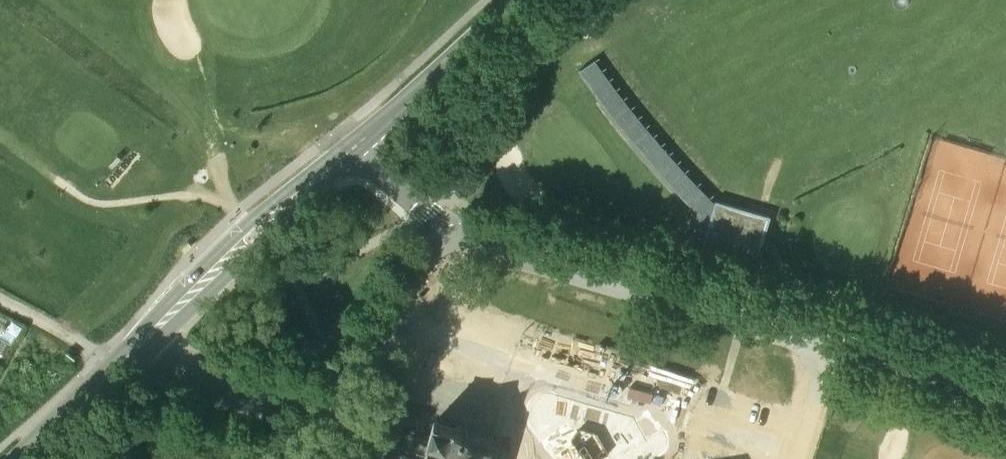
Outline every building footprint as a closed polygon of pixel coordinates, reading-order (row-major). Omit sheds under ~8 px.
[(683,175),(660,150),(642,129),(628,111),(609,87),(593,64),(577,74),(597,103),(614,124),(629,143),(651,168),(669,188),(681,202),(694,214),(708,202),(683,175)] [(771,218),(715,202),(700,254),(755,270),(771,218)] [(496,448),(463,438),(464,436),(462,435),(462,433),(440,425),(440,424),(434,422),(423,458),(492,458),(496,448)]
